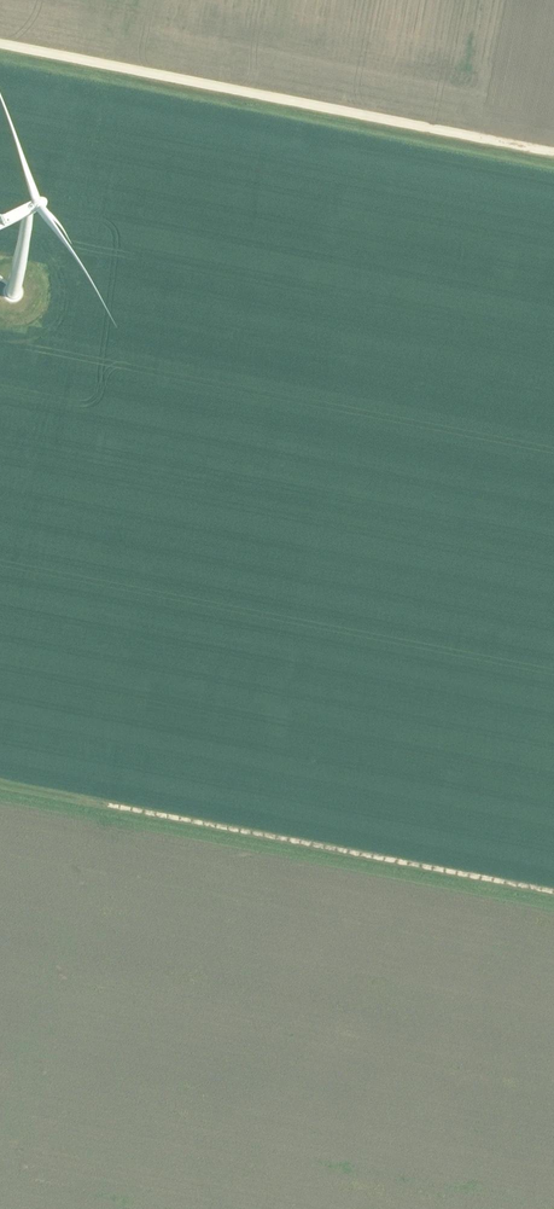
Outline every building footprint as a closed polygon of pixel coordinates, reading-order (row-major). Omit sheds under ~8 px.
[(25,293),(25,291),(25,290),(24,288),(24,287),(23,286),(22,284),(22,283),(20,282),(19,281),(18,281),(16,280),(15,280),(13,279),(12,279),(10,280),(9,280),(8,281),(6,281),(5,282),(4,283),(3,284),(2,286),(2,287),(1,288),(1,290),(1,291),(1,293),(1,294),(2,296),(2,297),(3,299),(4,300),(5,301),(6,302),(8,302),(9,303),(10,303),(12,304),(13,304),(15,303),(16,303),(18,302),(19,302),(20,301),(22,300),(22,299),(23,297),(24,296),(24,294),(25,293)]
